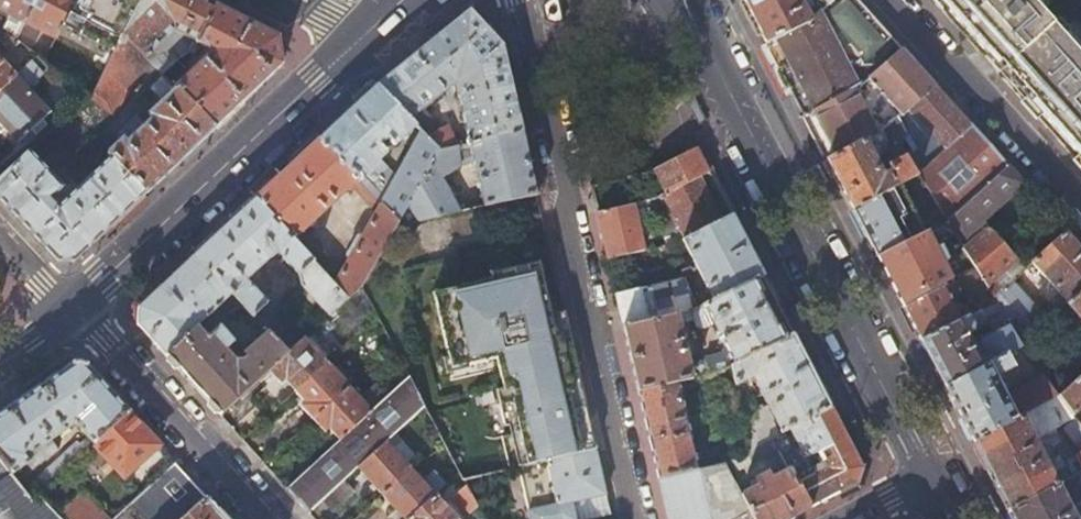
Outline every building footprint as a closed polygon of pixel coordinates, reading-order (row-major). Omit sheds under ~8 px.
[(18,19),(15,24),(11,22),(8,24),(5,31),(15,39),(35,0),(0,0),(0,10),(18,19)] [(15,39),(27,48),(33,35),(29,31),(32,25),(55,37),(71,6),(74,0),(35,0),(15,39)] [(71,6),(86,13),(81,22),(113,38),(112,42),(116,44),(122,31),(138,0),(74,0),(71,6)] [(203,0),(138,0),(122,31),(162,74),(177,59),(171,52),(186,37),(195,42),(213,5),(203,0)] [(765,42),(808,18),(827,0),(801,0),(800,0),(744,0),(765,42)] [(803,114),(856,85),(850,73),(860,63),(868,66),(895,41),(858,0),(827,0),(808,18),(765,42),(803,114)] [(935,3),(998,73),(1005,66),(1034,99),(1026,105),(1080,166),(1080,44),(1058,19),(1053,23),(1032,0),(938,0),(935,3)] [(276,37),(213,5),(195,42),(189,52),(192,54),(201,45),(211,51),(174,87),(213,129),(281,64),(278,49),(276,37)] [(468,141),(521,129),(501,43),(494,36),(468,9),(458,18),(431,39),(391,72),(376,84),(415,124),(421,130),(438,148),(456,144),(447,124),(442,127),(423,108),(455,83),(468,141)] [(112,157),(145,194),(179,161),(213,129),(174,87),(162,74),(122,31),(116,44),(93,89),(107,100),(116,108),(144,72),(167,97),(150,114),(153,118),(148,123),(143,118),(140,121),(135,116),(118,133),(118,138),(121,141),(108,153),(112,157)] [(803,114),(826,158),(877,129),(880,127),(876,121),(870,124),(858,100),(873,83),(898,114),(908,106),(933,84),(900,47),(860,83),(856,85),(803,114)] [(37,55),(27,64),(47,80),(51,76),(46,73),(51,66),(37,55)] [(0,58),(0,89),(15,75),(0,58)] [(15,75),(0,89),(0,122),(5,127),(18,141),(49,111),(15,75)] [(415,124),(376,84),(319,137),(358,178),(382,156),(382,154),(376,146),(383,140),(389,147),(391,147),(415,124)] [(944,147),(969,124),(933,84),(908,106),(944,147)] [(93,89),(90,95),(89,96),(97,104),(107,100),(93,89)] [(97,104),(89,96),(70,113),(79,123),(97,104)] [(916,147),(927,164),(944,147),(908,106),(898,114),(897,115),(906,134),(916,147)] [(70,113),(42,140),(51,150),(67,135),(77,145),(89,133),(79,123),(70,113)] [(826,158),(851,207),(918,172),(927,164),(916,147),(886,164),(889,170),(882,173),(873,157),(880,153),(875,143),(883,137),(887,142),(906,134),(897,115),(880,127),(877,129),(826,158)] [(945,219),(1006,165),(969,124),(944,147),(927,164),(918,172),(945,219)] [(535,195),(521,129),(468,141),(483,206),(535,195)] [(403,210),(438,148),(421,130),(379,201),(398,220),(403,210)] [(358,178),(319,137),(254,198),(292,239),(301,231),(326,209),(320,202),(325,197),(331,204),(351,186),(359,179),(358,178)] [(459,165),(456,144),(438,148),(403,210),(409,222),(460,211),(441,176),(459,165)] [(698,176),(707,171),(695,148),(685,153),(646,174),(590,186),(596,213),(634,204),(632,193),(648,190),(660,184),(665,194),(698,176)] [(0,180),(0,200),(54,259),(56,261),(73,263),(145,194),(112,157),(78,190),(60,208),(51,198),(69,181),(72,178),(64,169),(54,179),(29,153),(0,180)] [(964,233),(1022,182),(1006,165),(945,219),(954,234),(964,233)] [(730,216),(707,171),(698,176),(721,221),(730,216)] [(851,207),(877,256),(945,219),(918,172),(851,207)] [(721,221),(698,176),(665,194),(653,200),(647,202),(656,220),(671,213),(684,239),(721,221)] [(376,198),(359,179),(351,186),(369,205),(376,198)] [(78,190),(69,181),(51,198),(60,208),(78,190)] [(292,239),(254,198),(195,253),(232,294),(264,330),(275,342),(287,332),(264,306),(267,303),(249,284),(249,274),(270,256),(280,254),(298,273),(297,280),(328,315),(346,299),(333,284),(319,268),(318,268),(300,248),(292,239)] [(398,220),(379,201),(361,233),(357,235),(346,254),(348,258),(333,284),(346,299),(360,286),(398,220)] [(634,204),(596,213),(606,259),(644,249),(634,204)] [(761,276),(730,216),(721,221),(684,239),(681,240),(711,300),(761,276)] [(1015,258),(986,226),(961,248),(963,252),(972,268),(983,286),(1015,258)] [(1080,290),(1080,248),(1065,230),(1031,260),(1068,301),(1080,290)] [(301,231),(292,239),(300,248),(318,268),(319,268),(327,261),(301,231)] [(232,294),(195,253),(137,307),(137,314),(136,325),(150,340),(164,356),(218,414),(268,370),(286,353),(275,342),(264,330),(250,342),(253,346),(245,355),(247,358),(243,363),(235,362),(231,357),(237,351),(238,348),(221,329),(217,329),(208,336),(207,335),(204,336),(196,327),(232,294)] [(549,316),(537,263),(509,270),(510,275),(490,279),(447,288),(449,296),(434,299),(445,355),(445,356),(461,353),(464,366),(465,366),(494,359),(502,389),(495,390),(504,427),(510,425),(513,435),(501,438),(508,470),(547,461),(594,450),(574,360),(560,363),(556,346),(560,345),(553,315),(549,316)] [(902,305),(920,339),(968,316),(968,315),(964,305),(957,308),(958,310),(953,312),(951,308),(970,297),(977,311),(979,310),(993,303),(990,297),(983,286),(972,268),(902,305)] [(489,274),(490,279),(510,275),(509,270),(489,274)] [(791,334),(761,276),(711,300),(693,308),(689,309),(693,324),(700,328),(708,323),(711,324),(717,335),(716,336),(719,340),(720,340),(723,346),(721,353),(704,358),(705,360),(687,363),(691,378),(703,375),(717,372),(729,366),(791,334)] [(1032,332),(1053,314),(1043,304),(1039,307),(1013,276),(990,297),(993,303),(1010,330),(1023,321),(1032,332)] [(681,278),(614,295),(621,326),(675,313),(689,309),(693,308),(681,278)] [(9,308),(11,297),(6,291),(0,283),(0,314),(9,308)] [(432,291),(434,299),(449,296),(447,288),(432,291)] [(1068,301),(1066,303),(1080,319),(1080,290),(1068,301)] [(920,339),(943,385),(1005,351),(1017,345),(1019,344),(1010,330),(993,303),(979,310),(991,332),(978,339),(977,343),(981,351),(976,353),(967,335),(974,331),(968,316),(920,339)] [(563,313),(553,315),(560,345),(556,346),(560,363),(574,360),(563,313)] [(675,313),(621,326),(636,391),(677,381),(690,378),(691,378),(687,363),(684,351),(678,352),(676,341),(681,340),(675,313)] [(392,348),(376,317),(368,325),(383,356),(392,348)] [(297,343),(287,332),(275,342),(286,353),(297,343)] [(828,407),(791,334),(729,366),(732,383),(749,375),(771,418),(742,433),(746,450),(769,437),(786,429),(828,407)] [(286,353),(268,370),(280,384),(283,380),(294,391),(326,362),(304,337),(297,343),(286,353)] [(1017,345),(1005,351),(1012,364),(1027,357),(1017,345)] [(943,385),(971,439),(1021,413),(1056,394),(1042,376),(1004,395),(1001,389),(1007,386),(1004,380),(998,383),(994,374),(1012,364),(1005,351),(943,385)] [(440,356),(444,375),(466,369),(465,366),(464,366),(461,353),(445,356),(445,355),(440,356)] [(1035,377),(1040,373),(1030,361),(1025,365),(1035,377)] [(349,387),(326,362),(294,391),(304,403),(301,406),(312,419),(349,387)] [(0,413),(0,459),(12,474),(25,464),(29,470),(57,450),(51,441),(74,424),(92,444),(128,412),(98,379),(87,366),(71,364),(0,413)] [(1056,394),(1071,414),(1080,405),(1080,372),(1056,394)] [(706,388),(703,375),(691,378),(690,378),(694,391),(706,388)] [(338,440),(284,488),(307,513),(322,500),(342,481),(357,468),(385,442),(424,408),(407,378),(371,410),(338,440)] [(677,381),(636,391),(656,478),(696,468),(677,381)] [(371,410),(349,387),(312,419),(324,432),(328,428),(338,440),(371,410)] [(859,467),(828,407),(786,429),(802,458),(809,454),(813,459),(816,458),(819,463),(809,469),(811,474),(794,483),(807,508),(854,482),(857,474),(859,467)] [(158,446),(128,412),(92,444),(120,475),(134,463),(137,465),(158,446)] [(971,439),(1007,509),(1055,482),(1052,476),(1064,469),(1057,454),(1045,460),(1021,413),(971,439)] [(1080,451),(1080,426),(1073,416),(1062,425),(1080,451)] [(775,448),(769,437),(746,450),(743,451),(749,462),(775,448)] [(76,441),(24,489),(31,498),(37,493),(85,451),(76,441)] [(381,495),(410,469),(385,442),(357,468),(381,495)] [(547,461),(516,468),(527,518),(575,518),(571,503),(605,496),(594,450),(547,461)] [(0,459),(0,518),(59,518),(55,514),(37,493),(31,498),(24,489),(12,474),(0,459)] [(656,478),(666,518),(732,518),(748,511),(739,494),(721,462),(696,468),(656,478)] [(173,463),(112,518),(183,518),(206,499),(173,463)] [(1078,469),(1063,477),(1070,492),(1080,486),(1080,467),(1078,469)] [(807,508),(794,483),(786,468),(768,477),(766,472),(747,482),(750,488),(739,494),(748,511),(752,518),(786,518),(807,508)] [(445,485),(436,474),(424,484),(410,469),(381,495),(403,518),(408,518),(434,495),(445,485)] [(353,494),(342,481),(322,500),(333,512),(353,494)] [(1013,518),(1074,518),(1055,482),(1007,509),(1013,518)] [(80,491),(55,514),(59,518),(106,518),(80,491)] [(434,495),(408,518),(455,518),(434,495)] [(605,496),(571,503),(575,518),(591,518),(609,515),(605,496)] [(206,499),(183,518),(224,518),(206,499)]
